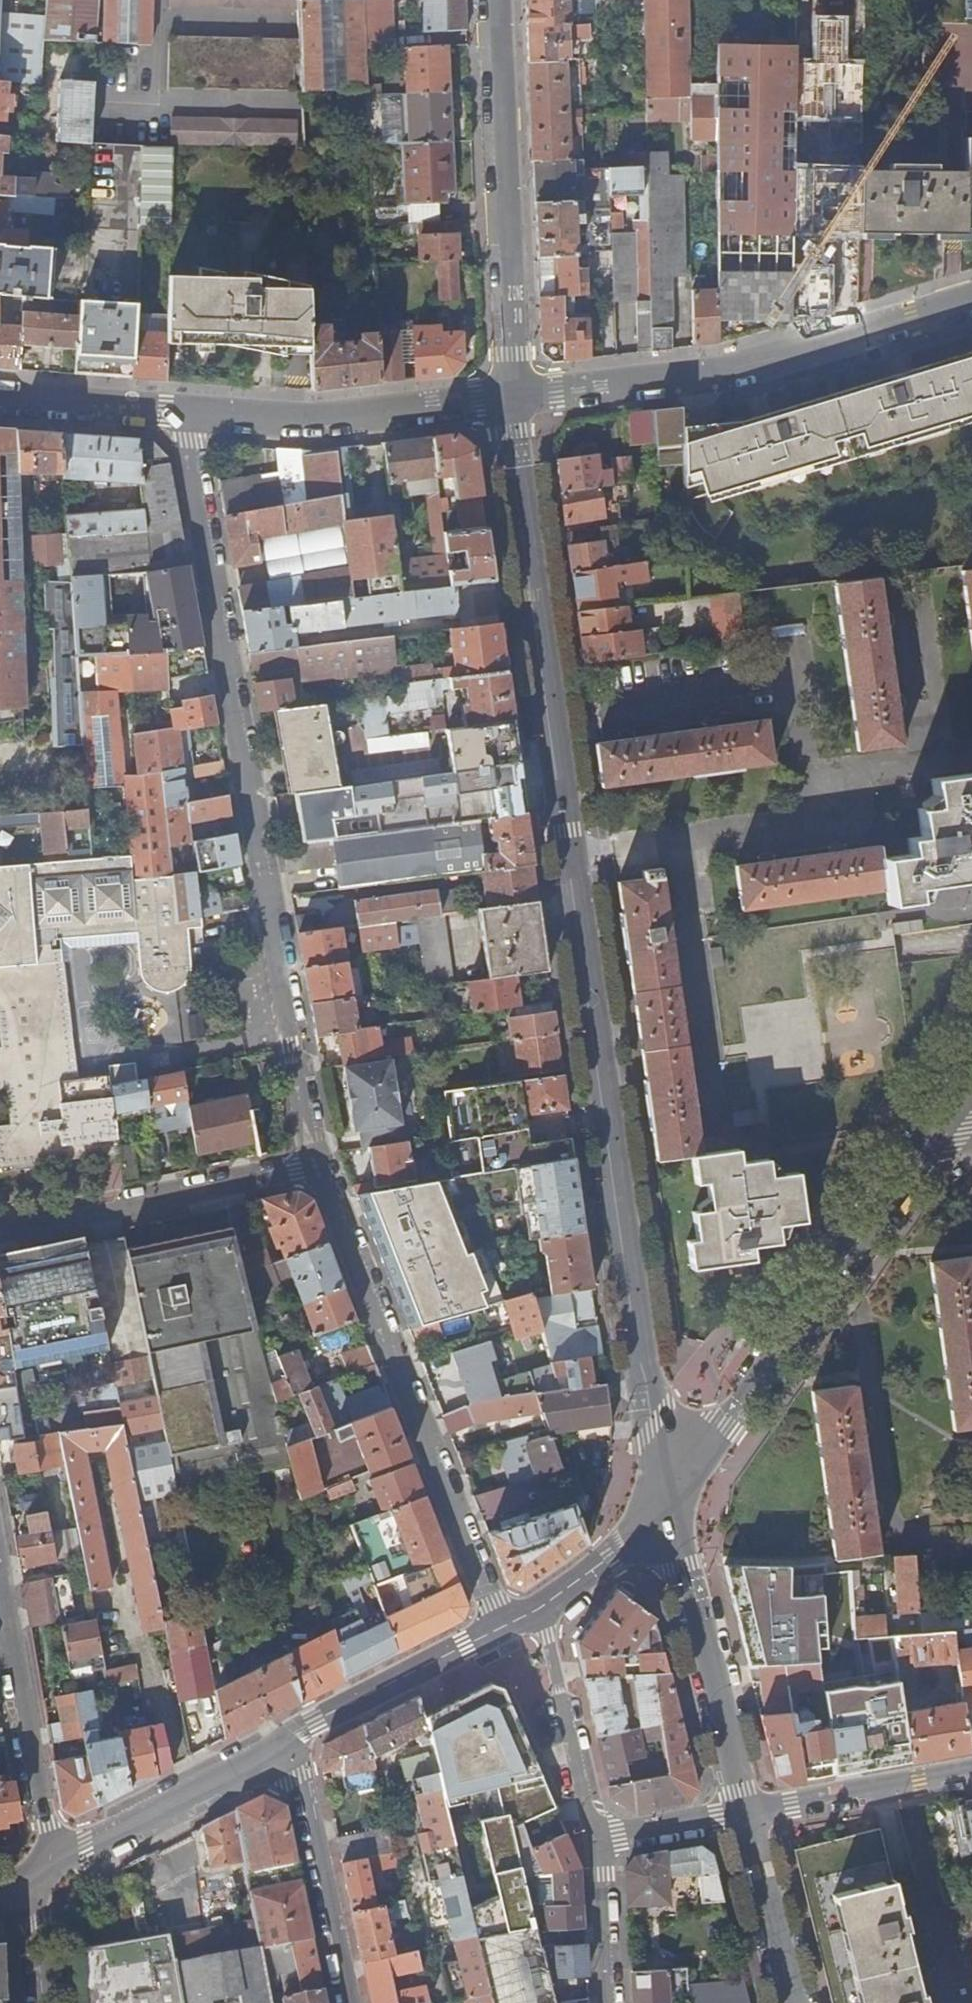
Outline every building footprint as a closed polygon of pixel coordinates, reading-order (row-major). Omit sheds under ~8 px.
[(45,15),(43,40),(45,40),(97,40),(100,0),(47,0),(45,15)] [(97,40),(124,41),(126,0),(100,0),(97,40)] [(124,41),(152,42),(153,0),(126,0),(124,41)] [(171,5),(299,10),(300,39),(301,65),(302,92),(358,90),(369,89),(369,84),(368,49),(366,0),(171,0),(171,5)] [(368,49),(394,48),(392,6),(391,0),(366,0),(368,49)] [(392,6),(422,5),(421,1),(426,1),(426,31),(468,30),(467,0),(391,0),(392,6)] [(527,26),(570,25),(569,17),(574,17),(574,7),(569,7),(569,0),(526,0),(527,26)] [(646,97),(691,96),(691,71),(690,0),(644,0),(646,97)] [(716,46),(798,46),(799,0),(716,0),(716,46)] [(798,46),(793,272),(820,270),(822,213),(830,213),(860,213),(861,173),(863,94),(850,93),(850,65),(864,65),(865,18),(852,18),(852,0),(799,0),(798,46)] [(865,0),(852,0),(852,18),(865,18),(865,0)] [(1,13),(0,39),(0,65),(43,69),(45,40),(43,40),(45,15),(1,13)] [(570,25),(527,26),(529,62),(567,60),(581,59),(580,41),(591,40),(590,24),(570,25)] [(298,69),(298,41),(262,40),(261,68),(298,69)] [(451,90),(448,46),(405,47),(407,87),(401,88),(401,93),(407,92),(451,90)] [(718,289),(719,343),(792,323),(792,317),(793,272),(798,46),(716,46),(717,95),(717,139),(717,156),(718,171),(718,289)] [(567,60),(529,62),(534,162),(573,160),(572,134),(583,134),(583,110),(570,110),(567,60)] [(9,81),(42,84),(43,69),(0,65),(0,80),(9,81)] [(850,93),(863,94),(864,65),(850,65),(850,93)] [(7,121),(7,111),(12,111),(13,94),(8,94),(9,81),(0,80),(0,120),(7,121)] [(91,142),(94,81),(61,80),(58,140),(74,141),(91,142)] [(383,83),(369,84),(369,89),(369,95),(378,94),(384,94),(383,83)] [(454,141),(451,90),(407,92),(408,117),(404,117),(404,123),(408,123),(409,143),(454,141)] [(392,104),(392,93),(384,94),(378,94),(378,104),(392,104)] [(692,120),(692,140),(717,139),(717,95),(691,96),(692,120)] [(646,97),(646,121),(692,120),(691,96),(646,97)] [(297,120),(171,115),(170,141),(295,147),(297,120)] [(90,152),(91,142),(74,141),(73,151),(90,152)] [(456,192),(454,141),(409,143),(403,143),(406,206),(399,206),(399,224),(420,222),(436,221),(441,221),(440,204),(441,202),(441,194),(456,192)] [(77,373),(132,378),(136,312),(141,227),(146,144),(91,142),(90,152),(87,199),(87,215),(84,249),(81,314),(78,348),(77,373)] [(859,237),(954,238),(966,238),(967,205),(971,205),(971,142),(969,142),(968,173),(948,173),(861,173),(860,213),(859,237)] [(146,144),(141,227),(171,226),(173,146),(146,144)] [(652,334),(653,351),(671,349),(670,276),(686,276),(683,176),(669,176),(667,152),(647,153),(648,166),(652,334)] [(702,172),(718,171),(717,156),(702,156),(702,172)] [(573,160),(534,162),(536,203),(586,199),(586,193),(576,194),(575,175),(585,174),(585,168),(585,159),(573,160)] [(636,303),(637,353),(653,351),(652,334),(648,166),(608,167),(612,251),(615,304),(636,303)] [(586,193),(586,199),(586,218),(587,241),(588,252),(612,251),(608,167),(585,168),(585,174),(586,193)] [(56,197),(57,176),(36,174),(35,180),(0,177),(0,194),(56,197)] [(36,246),(37,230),(6,228),(7,210),(55,213),(56,197),(0,194),(0,243),(36,246)] [(55,213),(87,215),(87,199),(56,197),(55,213)] [(586,199),(536,203),(539,257),(558,256),(588,254),(588,252),(587,241),(578,247),(577,223),(584,223),(584,218),(586,218),(586,199)] [(458,220),(441,221),(436,221),(437,235),(420,237),(421,262),(441,262),(460,260),(458,220)] [(437,235),(436,221),(420,222),(420,237),(437,235)] [(81,314),(84,249),(36,246),(0,243),(0,294),(25,296),(24,310),(81,314)] [(588,254),(558,256),(560,297),(564,297),(575,296),(589,295),(588,254)] [(558,256),(539,257),(541,298),(560,297),(558,256)] [(461,298),(460,260),(441,262),(443,299),(461,298)] [(812,311),(841,309),(843,308),(841,269),(820,270),(793,272),(792,317),(812,316),(812,311)] [(285,346),(314,346),(313,325),(311,288),(287,288),(287,280),(258,275),(258,278),(170,276),(168,334),(168,343),(260,345),(259,340),(285,341),(285,346)] [(694,289),(694,346),(719,343),(718,289),(694,289)] [(575,296),(564,297),(564,314),(575,313),(575,296)] [(560,297),(541,298),(543,353),(556,363),(567,361),(565,321),(564,314),(564,297),(560,297)] [(22,344),(78,348),(81,314),(24,310),(23,326),(22,344)] [(132,378),(167,380),(168,343),(168,334),(162,333),(163,314),(136,312),(132,378)] [(565,321),(567,361),(592,358),(590,320),(565,321)] [(20,370),(22,344),(23,326),(0,324),(0,323),(0,368),(20,370)] [(316,390),(381,383),(379,333),(361,334),(361,342),(331,343),(330,324),(313,325),(314,346),(316,390)] [(419,378),(456,374),(464,363),(463,333),(440,334),(440,327),(416,328),(419,378)] [(381,383),(404,380),(402,331),(379,332),(379,333),(381,383)] [(952,359),(953,361),(899,377),(898,375),(741,422),(741,421),(685,428),(685,440),(686,459),(687,501),(718,492),(717,489),(741,482),(744,493),(784,481),(782,474),(811,465),(811,463),(889,440),(889,441),(918,433),(920,440),(959,428),(959,423),(959,415),(971,415),(971,409),(971,353),(952,359)] [(685,428),(685,408),(655,411),(657,438),(657,444),(685,440),(685,428)] [(971,423),(971,409),(971,415),(959,415),(959,423),(971,423)] [(657,438),(655,411),(630,414),(631,440),(657,438)] [(16,430),(0,429),(0,708),(26,708),(20,522),(16,430)] [(65,471),(62,433),(32,431),(16,430),(20,477),(27,477),(27,471),(65,471)] [(457,432),(435,435),(440,475),(454,474),(457,496),(483,493),(476,447),(457,432)] [(153,439),(62,433),(65,471),(66,479),(146,484),(148,509),(103,514),(103,508),(92,509),(92,515),(69,517),(70,534),(70,537),(147,530),(148,549),(150,571),(190,565),(185,534),(171,455),(153,439)] [(435,435),(385,441),(391,496),(440,490),(438,475),(440,475),(435,435)] [(686,459),(685,440),(657,444),(659,463),(686,459)] [(304,455),(303,449),(280,448),(283,473),(276,474),(280,504),(284,504),(308,499),(304,455)] [(339,451),(304,455),(308,499),(284,504),(288,530),(323,524),(345,521),(346,521),(339,451)] [(600,454),(559,459),(564,493),(601,486),(634,480),(632,458),(612,460),(613,469),(602,470),(600,454)] [(280,504),(276,474),(222,484),(227,514),(280,504)] [(601,486),(564,493),(567,524),(605,516),(601,486)] [(485,508),(483,493),(457,496),(461,528),(487,524),(485,508)] [(964,500),(963,509),(971,510),(971,501),(964,500)] [(288,530),(284,504),(280,504),(227,514),(236,563),(261,559),(257,534),(288,530)] [(663,517),(662,505),(640,509),(642,521),(663,517)] [(400,570),(393,515),(346,521),(345,521),(353,596),(372,593),(402,590),(400,570)] [(323,524),(288,530),(257,534),(261,559),(268,558),(272,582),(267,583),(270,606),(292,603),(353,596),(345,521),(323,524)] [(457,583),(467,582),(494,578),(487,524),(461,528),(444,530),(448,563),(451,584),(457,583)] [(603,528),(569,534),(575,572),(608,567),(603,528)] [(72,556),(148,549),(147,530),(70,537),(71,549),(72,556)] [(63,565),(62,582),(73,582),(73,577),(72,556),(71,549),(70,537),(70,534),(33,537),(35,567),(63,565)] [(148,571),(150,571),(148,549),(72,556),(73,577),(102,575),(125,573),(148,571)] [(608,567),(575,572),(580,613),(609,609),(608,596),(617,594),(616,581),(626,580),(626,584),(649,581),(645,561),(608,567)] [(448,563),(400,570),(402,590),(451,584),(448,563)] [(204,646),(190,565),(150,571),(148,571),(156,622),(128,624),(105,625),(102,575),(73,577),(73,582),(79,657),(167,652),(204,646)] [(964,572),(971,632),(971,571),(964,572)] [(128,624),(125,573),(102,575),(105,625),(128,624)] [(498,610),(494,578),(467,582),(471,625),(500,621),(498,610)] [(896,696),(887,628),(885,614),(881,579),(837,585),(860,751),(903,745),(898,710),(896,696)] [(62,582),(46,581),(49,630),(56,630),(59,747),(85,745),(79,657),(73,582),(62,582)] [(471,625),(467,582),(457,583),(460,610),(460,616),(455,617),(455,627),(471,625)] [(267,583),(240,588),(244,609),(270,606),(267,583)] [(451,584),(402,590),(372,593),(375,621),(454,611),(460,610),(457,583),(451,584)] [(372,593),(353,596),(292,603),(296,632),(375,621),(372,593)] [(746,643),(740,593),(713,597),(718,646),(746,643)] [(270,606),(244,609),(251,653),(299,647),(296,632),(292,603),(270,606)] [(587,663),(644,655),(640,629),(632,630),(628,607),(609,609),(580,613),(587,663)] [(885,614),(887,628),(894,627),(892,613),(885,614)] [(502,634),(500,621),(471,625),(455,627),(452,627),(457,665),(441,667),(433,669),(432,663),(400,667),(400,669),(402,683),(507,670),(502,634)] [(437,629),(441,667),(457,665),(452,627),(437,629)] [(299,647),(251,653),(255,672),(302,665),(303,676),(304,680),(400,669),(400,667),(396,634),(299,647)] [(209,672),(204,646),(167,652),(169,679),(209,672)] [(169,679),(167,652),(79,657),(85,745),(88,788),(128,785),(128,774),(120,690),(170,689),(169,679)] [(302,665),(255,672),(256,681),(292,677),(303,676),(302,665)] [(304,680),(303,676),(292,677),(295,707),(329,703),(363,699),(403,693),(402,683),(400,669),(304,680)] [(514,719),(507,670),(402,683),(403,693),(363,699),(367,738),(389,735),(387,712),(437,706),(437,697),(445,696),(444,689),(465,686),(467,702),(462,703),(463,710),(453,711),(454,727),(514,719)] [(292,677),(256,681),(261,711),(281,709),(295,707),(292,677)] [(903,695),(896,696),(898,710),(905,709),(903,695)] [(218,722),(213,696),(186,702),(186,708),(173,710),(176,727),(180,726),(181,728),(188,727),(218,722)] [(281,709),(296,792),(312,790),(342,785),(329,703),(295,707),(281,709)] [(707,729),(721,726),(720,718),(705,721),(707,729)] [(448,727),(453,769),(495,763),(520,759),(518,744),(514,719),(454,727),(448,727)] [(623,740),(598,744),(604,787),(694,775),(695,777),(744,770),(743,767),(774,762),(768,719),(721,726),(707,729),(637,738),(623,740)] [(176,727),(136,734),(141,774),(163,770),(186,767),(193,765),(191,746),(188,727),(181,728),(180,726),(176,727)] [(622,733),(623,740),(637,738),(636,731),(622,733)] [(495,763),(497,778),(522,774),(520,759),(495,763)] [(163,770),(164,782),(166,806),(189,801),(186,773),(193,776),(226,770),(224,761),(193,765),(186,767),(163,770)] [(342,785),(312,790),(315,808),(333,806),(334,818),(356,815),(355,811),(378,807),(379,812),(458,801),(460,820),(479,818),(489,817),(527,812),(522,774),(497,778),(454,784),(452,770),(423,774),(342,785)] [(186,773),(189,801),(197,800),(195,786),(193,776),(186,773)] [(933,779),(937,807),(919,809),(923,838),(909,839),(911,855),(898,857),(903,903),(918,901),(917,888),(971,880),(970,865),(971,865),(971,774),(933,779)] [(195,786),(197,800),(230,794),(229,786),(227,780),(195,786)] [(164,782),(128,785),(133,857),(135,880),(174,874),(173,867),(171,846),(166,806),(164,782)] [(189,801),(166,806),(171,846),(194,842),(215,839),(214,833),(193,836),(191,821),(233,814),(230,794),(197,800),(189,801)] [(89,809),(42,813),(43,833),(45,855),(69,853),(67,831),(91,829),(89,809)] [(497,851),(484,853),(486,870),(534,864),(527,812),(489,817),(492,839),(496,839),(497,851)] [(0,816),(0,835),(43,833),(42,813),(0,816)] [(431,824),(333,838),(337,866),(340,889),(432,877),(454,874),(463,873),(483,871),(486,870),(484,853),(479,818),(460,820),(431,824)] [(215,839),(237,835),(236,829),(214,833),(215,839)] [(194,842),(197,871),(242,864),(237,835),(215,839),(194,842)] [(333,838),(310,841),(313,869),(337,866),(333,838)] [(310,841),(284,845),(289,872),(313,869),(310,841)] [(831,854),(845,852),(844,844),(830,846),(831,854)] [(903,903),(898,857),(882,858),(881,847),(845,852),(831,854),(773,862),(760,864),(736,867),(742,910),(887,890),(888,905),(903,903)] [(759,856),(760,864),(773,862),(772,854),(759,856)] [(0,867),(0,967),(67,962),(67,960),(51,961),(50,951),(66,949),(65,938),(139,931),(135,880),(133,857),(93,860),(0,867)] [(486,870),(483,871),(487,908),(539,901),(534,864),(486,870)] [(623,913),(621,914),(628,963),(630,963),(646,1076),(643,1076),(651,1131),(653,1131),(657,1161),(692,1156),(701,1155),(694,1106),(692,1092),(682,1022),(681,1009),(671,939),(669,925),(661,869),(639,872),(640,881),(620,883),(623,913)] [(180,919),(201,915),(250,908),(247,893),(220,897),(220,894),(210,884),(199,885),(197,871),(174,874),(180,919)] [(463,873),(454,874),(456,894),(438,896),(437,889),(355,900),(359,926),(395,921),(419,917),(445,914),(468,910),(463,873)] [(143,972),(144,974),(183,971),(191,969),(191,967),(191,960),(189,937),(178,938),(177,929),(202,926),(201,915),(180,919),(174,874),(135,880),(139,931),(143,972)] [(487,908),(480,909),(489,978),(514,975),(549,970),(539,901),(487,908)] [(321,912),(297,916),(300,934),(324,930),(321,912)] [(888,919),(886,912),(876,913),(879,931),(887,930),(885,919),(888,919)] [(419,917),(428,987),(442,985),(454,983),(445,914),(419,917)] [(395,921),(359,926),(361,945),(368,950),(399,945),(395,921)] [(677,924),(669,925),(671,939),(678,938),(677,924)] [(324,930),(300,934),(312,1002),(361,996),(360,989),(352,990),(342,934),(347,933),(346,927),(324,930)] [(721,948),(710,949),(713,969),(725,967),(721,948)] [(51,961),(67,960),(66,949),(50,951),(51,961)] [(0,967),(0,1010),(5,1047),(0,1048),(0,1088),(9,1087),(13,1124),(0,1126),(0,1167),(122,1153),(121,1146),(117,1114),(114,1087),(112,1075),(80,1077),(67,962),(0,967)] [(183,971),(144,974),(147,979),(155,986),(164,991),(169,992),(176,990),(183,985),(188,979),(190,973),(191,969),(183,971)] [(471,981),(474,1012),(509,1007),(519,1006),(514,975),(489,978),(471,981)] [(312,1002),(317,1035),(338,1032),(359,1029),(355,1004),(362,1002),(361,996),(312,1002)] [(558,1032),(553,1001),(519,1006),(509,1007),(513,1039),(517,1039),(558,1032)] [(688,1008),(681,1009),(682,1022),(690,1021),(688,1008)] [(338,1032),(344,1065),(345,1065),(370,1061),(367,1047),(382,1044),(379,1026),(359,1029),(338,1032)] [(563,1069),(558,1032),(517,1039),(522,1075),(563,1069)] [(394,1045),(396,1057),(412,1054),(410,1042),(394,1045)] [(361,1129),(364,1148),(370,1147),(407,1141),(393,1059),(345,1065),(349,1089),(353,1089),(355,1106),(352,1107),(356,1130),(361,1129)] [(147,1080),(150,1107),(153,1133),(193,1125),(190,1107),(185,1072),(174,1074),(147,1080)] [(563,1073),(475,1086),(482,1136),(478,1136),(484,1173),(575,1157),(572,1138),(531,1144),(526,1112),(568,1107),(563,1073)] [(114,1087),(117,1114),(150,1107),(147,1080),(140,1081),(114,1087)] [(699,1091),(692,1092),(694,1106),(701,1106),(699,1091)] [(193,1125),(197,1153),(224,1148),(230,1147),(257,1142),(248,1095),(190,1107),(193,1125)] [(756,1124),(753,1110),(733,1113),(735,1127),(756,1124)] [(143,1141),(146,1169),(157,1167),(154,1140),(143,1141)] [(375,1181),(354,1186),(358,1195),(377,1191),(376,1186),(390,1183),(406,1180),(403,1161),(411,1160),(409,1141),(407,1141),(370,1147),(375,1181)] [(122,1153),(125,1183),(139,1180),(135,1143),(121,1146),(122,1153)] [(770,1177),(768,1160),(740,1164),(738,1149),(701,1155),(692,1156),(695,1184),(705,1183),(709,1209),(691,1211),(695,1240),(686,1241),(690,1270),(754,1261),(752,1247),(780,1244),(778,1227),(806,1223),(803,1202),(799,1174),(770,1177)] [(377,1191),(358,1195),(366,1216),(421,1206),(424,1227),(403,1237),(376,1241),(383,1261),(416,1256),(437,1253),(517,1240),(539,1237),(585,1230),(583,1214),(575,1157),(484,1173),(451,1178),(434,1181),(390,1189),(377,1191)] [(432,1166),(434,1181),(451,1178),(449,1164),(432,1166)] [(146,1169),(147,1178),(158,1176),(157,1167),(146,1169)] [(297,1192),(263,1199),(273,1223),(268,1226),(275,1244),(281,1242),(287,1258),(327,1242),(311,1199),(297,1192)] [(245,1203),(229,1207),(238,1242),(254,1235),(245,1203)] [(421,1206),(366,1216),(376,1241),(403,1237),(424,1227),(421,1206)] [(156,1252),(150,1223),(136,1226),(139,1246),(127,1249),(150,1361),(166,1442),(174,1483),(251,1468),(253,1474),(292,1464),(288,1445),(284,1431),(283,1426),(279,1410),(277,1401),(273,1383),(269,1366),(265,1353),(262,1340),(257,1319),(253,1304),(250,1291),(246,1275),(208,1283),(199,1243),(156,1252)] [(585,1230),(539,1237),(540,1248),(546,1252),(553,1294),(534,1298),(540,1316),(544,1331),(553,1361),(589,1356),(602,1354),(597,1317),(573,1321),(570,1291),(593,1286),(585,1230)] [(150,1361),(127,1249),(125,1236),(88,1244),(89,1248),(116,1380),(120,1403),(121,1407),(125,1424),(129,1448),(166,1442),(150,1361)] [(517,1240),(437,1253),(441,1287),(527,1274),(517,1240)] [(327,1242),(287,1258),(293,1274),(304,1301),(344,1285),(327,1242)] [(0,1265),(0,1283),(8,1336),(11,1352),(15,1385),(18,1400),(116,1380),(89,1248),(0,1265)] [(268,1250),(242,1259),(246,1274),(273,1263),(268,1250)] [(416,1256),(383,1261),(399,1301),(427,1293),(416,1256)] [(931,1261),(953,1429),(971,1426),(971,1256),(931,1261)] [(293,1274),(287,1258),(281,1260),(287,1276),(293,1274)] [(246,1274),(246,1275),(250,1291),(287,1276),(281,1260),(273,1263),(246,1274)] [(8,1336),(0,1283),(0,1337),(8,1336)] [(357,1317),(344,1285),(304,1301),(315,1334),(357,1317)] [(573,1321),(597,1317),(593,1286),(570,1291),(573,1321)] [(506,1301),(516,1339),(544,1331),(540,1316),(534,1298),(533,1293),(506,1301)] [(271,1314),(253,1304),(257,1319),(262,1340),(277,1334),(271,1314)] [(439,1321),(414,1328),(418,1343),(443,1336),(439,1321)] [(375,1364),(367,1344),(341,1354),(349,1374),(375,1364)] [(480,1402),(535,1393),(561,1389),(557,1376),(554,1366),(511,1378),(504,1350),(494,1344),(466,1353),(474,1381),(479,1400),(480,1402)] [(299,1393),(313,1387),(298,1348),(274,1358),(278,1367),(282,1365),(287,1378),(273,1383),(277,1401),(299,1393)] [(452,1351),(422,1360),(428,1376),(451,1369),(456,1361),(452,1351)] [(568,1374),(570,1387),(592,1384),(589,1356),(553,1361),(554,1366),(557,1376),(568,1374)] [(375,1364),(349,1374),(313,1387),(299,1393),(310,1421),(284,1431),(288,1445),(310,1437),(333,1428),(322,1398),(339,1392),(342,1401),(358,1395),(358,1394),(383,1385),(375,1364)] [(474,1381),(458,1387),(466,1406),(479,1400),(474,1381)] [(547,1426),(605,1417),(609,1417),(608,1394),(606,1382),(592,1384),(570,1387),(561,1389),(535,1393),(542,1411),(547,1426)] [(0,1387),(0,1428),(9,1427),(11,1440),(24,1438),(23,1432),(18,1400),(15,1385),(0,1387)] [(812,1392),(835,1558),(878,1553),(874,1518),(871,1503),(862,1436),(860,1421),(855,1385),(812,1392)] [(458,1387),(436,1396),(443,1415),(466,1406),(458,1387)] [(466,1406),(443,1415),(450,1432),(476,1421),(542,1411),(535,1393),(480,1402),(479,1400),(466,1406)] [(348,1411),(351,1421),(378,1411),(375,1405),(367,1408),(366,1405),(348,1411)] [(370,1472),(411,1456),(398,1423),(391,1406),(378,1411),(351,1421),(353,1426),(330,1435),(332,1439),(338,1437),(340,1443),(357,1436),(370,1472)] [(149,1547),(129,1448),(125,1424),(121,1407),(85,1413),(88,1428),(59,1433),(66,1466),(78,1530),(83,1556),(89,1588),(111,1585),(86,1457),(84,1454),(87,1451),(107,1448),(111,1451),(108,1454),(143,1629),(165,1624),(164,1621),(149,1547)] [(285,1408),(279,1410),(283,1426),(289,1425),(285,1408)] [(867,1421),(860,1421),(862,1436),(869,1435),(867,1421)] [(548,1428),(497,1443),(511,1483),(561,1466),(553,1441),(548,1428)] [(35,1430),(23,1432),(24,1438),(36,1436),(35,1430)] [(36,1436),(24,1438),(24,1443),(13,1445),(18,1473),(38,1470),(66,1466),(59,1433),(36,1436)] [(288,1445),(292,1464),(301,1499),(308,1496),(322,1490),(310,1437),(288,1445)] [(174,1483),(166,1442),(129,1448),(149,1547),(163,1543),(154,1496),(176,1492),(174,1483)] [(458,1454),(464,1468),(471,1465),(466,1452),(458,1454)] [(369,1517),(426,1495),(413,1463),(370,1480),(380,1506),(367,1511),(369,1517)] [(511,1483),(476,1494),(485,1518),(562,1491),(569,1488),(561,1466),(511,1483)] [(355,1489),(352,1479),(327,1489),(331,1499),(355,1489)] [(562,1491),(567,1503),(573,1501),(569,1488),(562,1491)] [(374,1586),(449,1555),(426,1495),(369,1517),(363,1519),(351,1524),(368,1569),(374,1586)] [(530,1517),(489,1532),(509,1583),(523,1588),(587,1541),(575,1505),(573,1501),(567,1503),(542,1512),(540,1508),(528,1512),(530,1517)] [(871,1503),(874,1518),(881,1518),(879,1502),(871,1503)] [(20,1537),(25,1557),(54,1551),(51,1534),(46,1511),(26,1515),(32,1534),(20,1537)] [(54,1551),(56,1561),(83,1556),(78,1530),(51,1534),(54,1551)] [(25,1557),(19,1558),(20,1568),(56,1561),(54,1551),(25,1557)] [(437,1584),(456,1575),(449,1555),(374,1586),(382,1609),(385,1617),(425,1599),(422,1589),(436,1583),(437,1584)] [(914,1556),(893,1557),(897,1605),(900,1605),(901,1622),(885,1624),(884,1617),(863,1619),(854,1619),(855,1639),(892,1637),(919,1635),(919,1619),(916,1587),(914,1556)] [(799,1567),(774,1567),(774,1599),(826,1600),(827,1616),(795,1624),(796,1644),(815,1643),(855,1639),(854,1619),(852,1575),(851,1571),(826,1572),(825,1563),(799,1567)] [(774,1567),(725,1567),(734,1608),(774,1608),(774,1599),(774,1567)] [(361,1618),(382,1609),(374,1586),(368,1569),(357,1573),(363,1589),(356,1592),(362,1610),(359,1611),(361,1618)] [(385,1617),(398,1652),(451,1625),(462,1619),(468,1605),(456,1575),(437,1584),(436,1583),(422,1589),(425,1599),(385,1617)] [(863,1575),(852,1575),(855,1606),(862,1606),(865,1606),(863,1575)] [(854,1619),(863,1619),(862,1606),(855,1606),(852,1575),(854,1619)] [(68,1579),(56,1581),(62,1613),(75,1611),(68,1579)] [(54,1581),(23,1585),(31,1630),(62,1624),(54,1581)] [(576,1641),(579,1654),(663,1651),(654,1617),(619,1590),(621,1586),(619,1584),(576,1641)] [(334,1631),(346,1678),(398,1652),(385,1617),(382,1609),(361,1618),(343,1627),(341,1618),(330,1621),(333,1631),(334,1631)] [(937,1612),(937,1617),(938,1629),(969,1627),(968,1610),(955,1611),(942,1611),(937,1612)] [(200,1614),(164,1621),(165,1624),(171,1658),(179,1700),(216,1692),(215,1688),(200,1614)] [(937,1617),(919,1619),(919,1635),(938,1633),(938,1629),(937,1617)] [(95,1619),(62,1625),(69,1659),(90,1655),(93,1669),(105,1668),(95,1619)] [(795,1624),(738,1625),(744,1648),(796,1644),(795,1624)] [(312,1629),(288,1640),(290,1651),(301,1701),(319,1692),(346,1678),(334,1631),(333,1631),(316,1639),(312,1629)] [(971,1636),(971,1634),(971,1631),(952,1632),(955,1651),(966,1650),(964,1637),(971,1636)] [(938,1633),(919,1635),(892,1637),(896,1663),(902,1663),(956,1658),(955,1651),(952,1632),(938,1633)] [(964,1637),(966,1650),(955,1651),(956,1658),(960,1686),(961,1694),(971,1692),(971,1636),(964,1637)] [(892,1637),(855,1639),(815,1643),(819,1665),(822,1687),(827,1720),(833,1762),(835,1776),(910,1763),(903,1714),(899,1685),(896,1663),(892,1637)] [(796,1644),(744,1648),(749,1669),(759,1668),(819,1665),(815,1643),(796,1644)] [(216,1692),(226,1739),(253,1725),(262,1720),(301,1701),(290,1651),(215,1688),(216,1692)] [(663,1651),(579,1654),(584,1676),(652,1673),(668,1672),(663,1651)] [(111,1687),(140,1680),(136,1663),(107,1670),(111,1687)] [(896,1663),(899,1685),(905,1684),(902,1663),(896,1663)] [(789,1784),(802,1782),(800,1767),(833,1762),(827,1720),(817,1722),(813,1720),(811,1721),(808,1723),(808,1726),(808,1731),(802,1731),(801,1724),(793,1725),(789,1693),(822,1687),(819,1665),(759,1668),(762,1685),(765,1715),(761,1716),(775,1776),(789,1784)] [(759,1668),(749,1669),(754,1687),(762,1685),(759,1668)] [(668,1672),(652,1673),(660,1724),(665,1762),(689,1756),(676,1704),(668,1672)] [(584,1676),(594,1722),(597,1736),(660,1724),(652,1673),(584,1676)] [(503,1689),(490,1683),(425,1717),(427,1727),(426,1727),(430,1744),(440,1785),(443,1799),(489,1789),(496,1817),(480,1821),(500,1907),(470,1914),(476,1938),(536,1927),(531,1906),(524,1874),(520,1856),(513,1826),(524,1821),(555,1806),(503,1689)] [(910,1763),(970,1752),(961,1694),(960,1686),(954,1689),(956,1704),(903,1714),(910,1763)] [(92,1690),(76,1693),(84,1740),(87,1754),(96,1804),(111,1797),(129,1788),(120,1738),(98,1741),(98,1732),(105,1731),(100,1705),(95,1706),(92,1690)] [(63,1722),(48,1725),(51,1742),(78,1737),(79,1741),(84,1740),(76,1693),(54,1697),(55,1700),(58,1700),(63,1722)] [(420,1695),(363,1724),(371,1757),(417,1732),(419,1740),(421,1740),(422,1745),(430,1744),(426,1727),(427,1727),(425,1717),(420,1695)] [(118,1732),(120,1738),(129,1788),(136,1784),(171,1766),(163,1723),(118,1732)] [(371,1757),(363,1724),(327,1743),(320,1758),(323,1770),(333,1768),(335,1776),(334,1776),(337,1790),(343,1793),(377,1785),(371,1757)] [(660,1724),(597,1736),(608,1785),(666,1773),(666,1771),(665,1762),(660,1724)] [(440,1785),(430,1745),(405,1751),(414,1792),(440,1785)] [(87,1754),(54,1761),(62,1808),(75,1815),(96,1804),(87,1754)] [(692,1767),(689,1756),(665,1762),(666,1771),(692,1767)] [(666,1773),(608,1785),(610,1796),(637,1811),(690,1800),(697,1788),(692,1767),(666,1771),(666,1773)] [(19,1817),(13,1781),(0,1783),(0,1824),(6,1824),(5,1819),(19,1817)] [(414,1792),(412,1792),(426,1849),(423,1850),(430,1879),(438,1877),(455,1950),(441,1954),(450,1990),(460,1989),(464,2002),(491,2002),(476,1938),(470,1914),(443,1799),(440,1785),(414,1792)] [(234,1813),(244,1866),(246,1875),(245,1876),(254,1922),(260,1952),(261,1952),(290,1946),(313,1941),(285,1808),(263,1798),(234,1813)] [(959,1808),(964,1839),(970,1838),(971,1851),(971,1805),(959,1808)] [(959,1808),(950,1809),(960,1857),(971,1854),(971,1851),(970,1838),(964,1839),(959,1808)] [(234,1813),(202,1829),(208,1868),(212,1871),(244,1866),(234,1813)] [(513,1826),(520,1856),(533,1852),(532,1847),(524,1821),(513,1826)] [(387,1828),(337,1839),(342,1862),(368,1857),(392,1852),(387,1828)] [(533,1852),(520,1856),(524,1874),(552,1870),(581,1866),(567,1833),(532,1847),(533,1852)] [(626,1868),(628,1905),(668,1900),(667,1874),(701,1869),(706,1897),(723,1894),(713,1853),(701,1845),(669,1852),(636,1857),(626,1868)] [(392,1852),(368,1857),(370,1866),(394,1860),(392,1852)] [(368,1857),(342,1862),(346,1879),(349,1896),(352,1911),(377,1906),(370,1866),(368,1857)] [(554,1905),(583,1904),(581,1866),(552,1870),(554,1905)] [(890,1887),(841,1896),(862,2002),(913,2002),(890,1887)] [(377,1906),(352,1911),(359,1944),(363,1961),(395,1953),(385,1904),(377,1906)] [(536,1927),(541,1947),(561,1946),(560,1928),(585,1927),(583,1904),(554,1905),(531,1906),(536,1927)] [(254,1922),(170,1938),(176,1969),(260,1952),(254,1922)] [(476,1938),(491,2002),(555,2002),(554,2001),(548,1975),(546,1967),(541,1947),(536,1927),(476,1938)] [(170,1938),(79,1953),(84,2002),(181,2002),(176,1969),(170,1938)] [(324,1991),(313,1941),(290,1946),(295,1972),(297,1984),(283,1987),(285,1999),(324,1991)] [(574,1977),(587,1976),(586,1944),(561,1946),(541,1947),(546,1967),(548,1975),(557,1975),(558,1977),(567,1977),(567,1984),(575,1983),(574,1977)] [(295,1972),(290,1946),(261,1952),(266,1978),(281,1975),(295,1972)] [(363,1961),(372,2002),(423,2002),(427,2002),(423,1984),(410,1987),(406,1971),(420,1968),(415,1949),(395,1953),(363,1961)] [(176,1969),(181,2002),(271,2002),(270,2001),(268,1991),(266,1978),(261,1952),(260,1952),(176,1969)] [(634,2002),(670,2002),(669,1997),(684,1996),(682,1968),(632,1970),(634,2002)] [(297,1984),(295,1972),(281,1975),(283,1987),(297,1984)] [(689,2002),(750,2002),(744,1979),(688,1984),(689,2002)] [(282,1999),(285,1999),(283,1987),(268,1991),(270,2001),(282,1999)] [(324,1991),(285,1999),(282,1999),(283,2002),(326,2002),(324,1991)]
